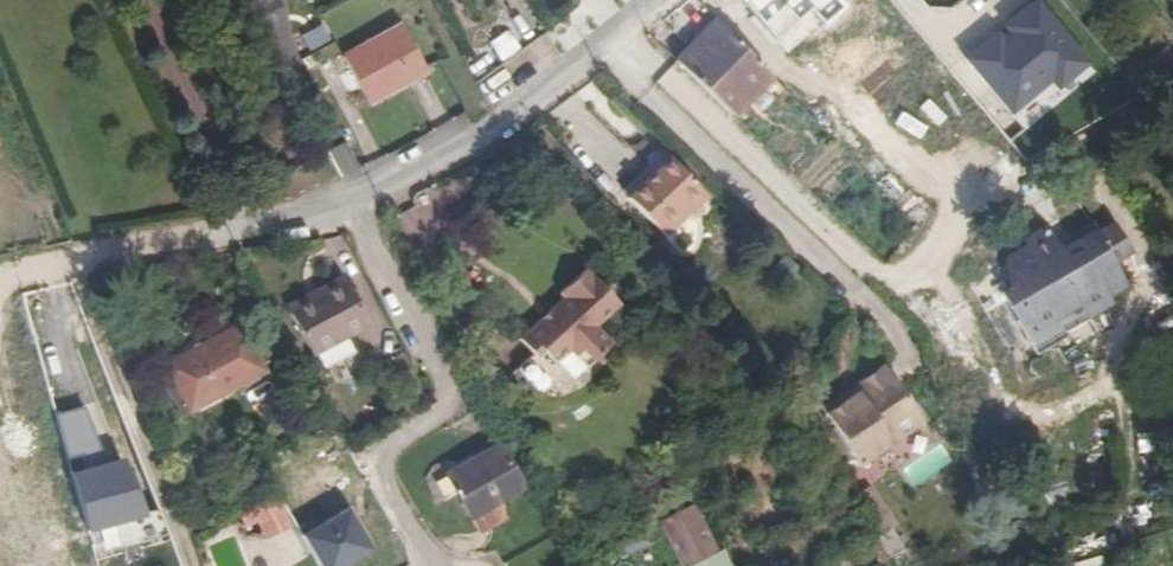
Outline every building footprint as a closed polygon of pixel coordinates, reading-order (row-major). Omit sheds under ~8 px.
[(956,59),(1021,131),(1097,63),(1040,0),(1022,0),(956,59)] [(310,49),(329,39),(321,24),(302,34),(310,49)] [(776,78),(722,24),(685,60),(739,115),(776,78)] [(343,61),(366,105),(426,74),(404,29),(343,61)] [(693,180),(662,150),(623,185),(654,217),(693,180)] [(1030,237),(1076,316),(1092,307),(1095,311),(1104,305),(1101,299),(1119,289),(1106,264),(1126,253),(1111,224),(1096,232),(1092,226),(1054,246),(1045,229),(1030,237)] [(1076,316),(1030,237),(1025,239),(1027,246),(1006,257),(1017,279),(997,290),(1021,335),(1052,319),(1056,327),(1076,316)] [(519,317),(532,335),(544,349),(558,336),(575,354),(599,332),(583,315),(608,289),(577,255),(550,280),(554,284),(519,317)] [(325,300),(347,341),(370,328),(344,281),(321,293),(325,300)] [(315,358),(347,341),(325,300),(294,317),(315,358)] [(525,341),(532,335),(519,317),(511,324),(525,341)] [(1064,343),(1056,327),(1052,319),(1021,335),(1034,359),(1064,343)] [(1165,323),(1158,326),(1172,358),(1172,338),(1165,323)] [(208,350),(229,394),(267,375),(242,327),(206,347),(208,350)] [(193,413),(229,394),(208,350),(171,370),(177,383),(192,412),(193,413)] [(844,382),(813,403),(846,453),(910,410),(876,360),(865,359),(848,370),(844,382)] [(192,412),(177,383),(169,387),(184,416),(192,412)] [(103,401),(53,414),(91,557),(167,537),(159,508),(133,515),(103,401)] [(522,492),(499,452),(448,481),(480,535),(508,518),(500,504),(522,492)] [(905,468),(911,481),(933,471),(927,458),(905,468)] [(277,496),(242,508),(254,542),(289,529),(277,496)] [(648,541),(660,565),(668,565),(654,538),(648,541)] [(598,565),(660,565),(648,541),(597,565),(598,565)] [(732,565),(738,565),(728,547),(724,549),(732,565)] [(724,549),(690,565),(732,565),(724,549)]
